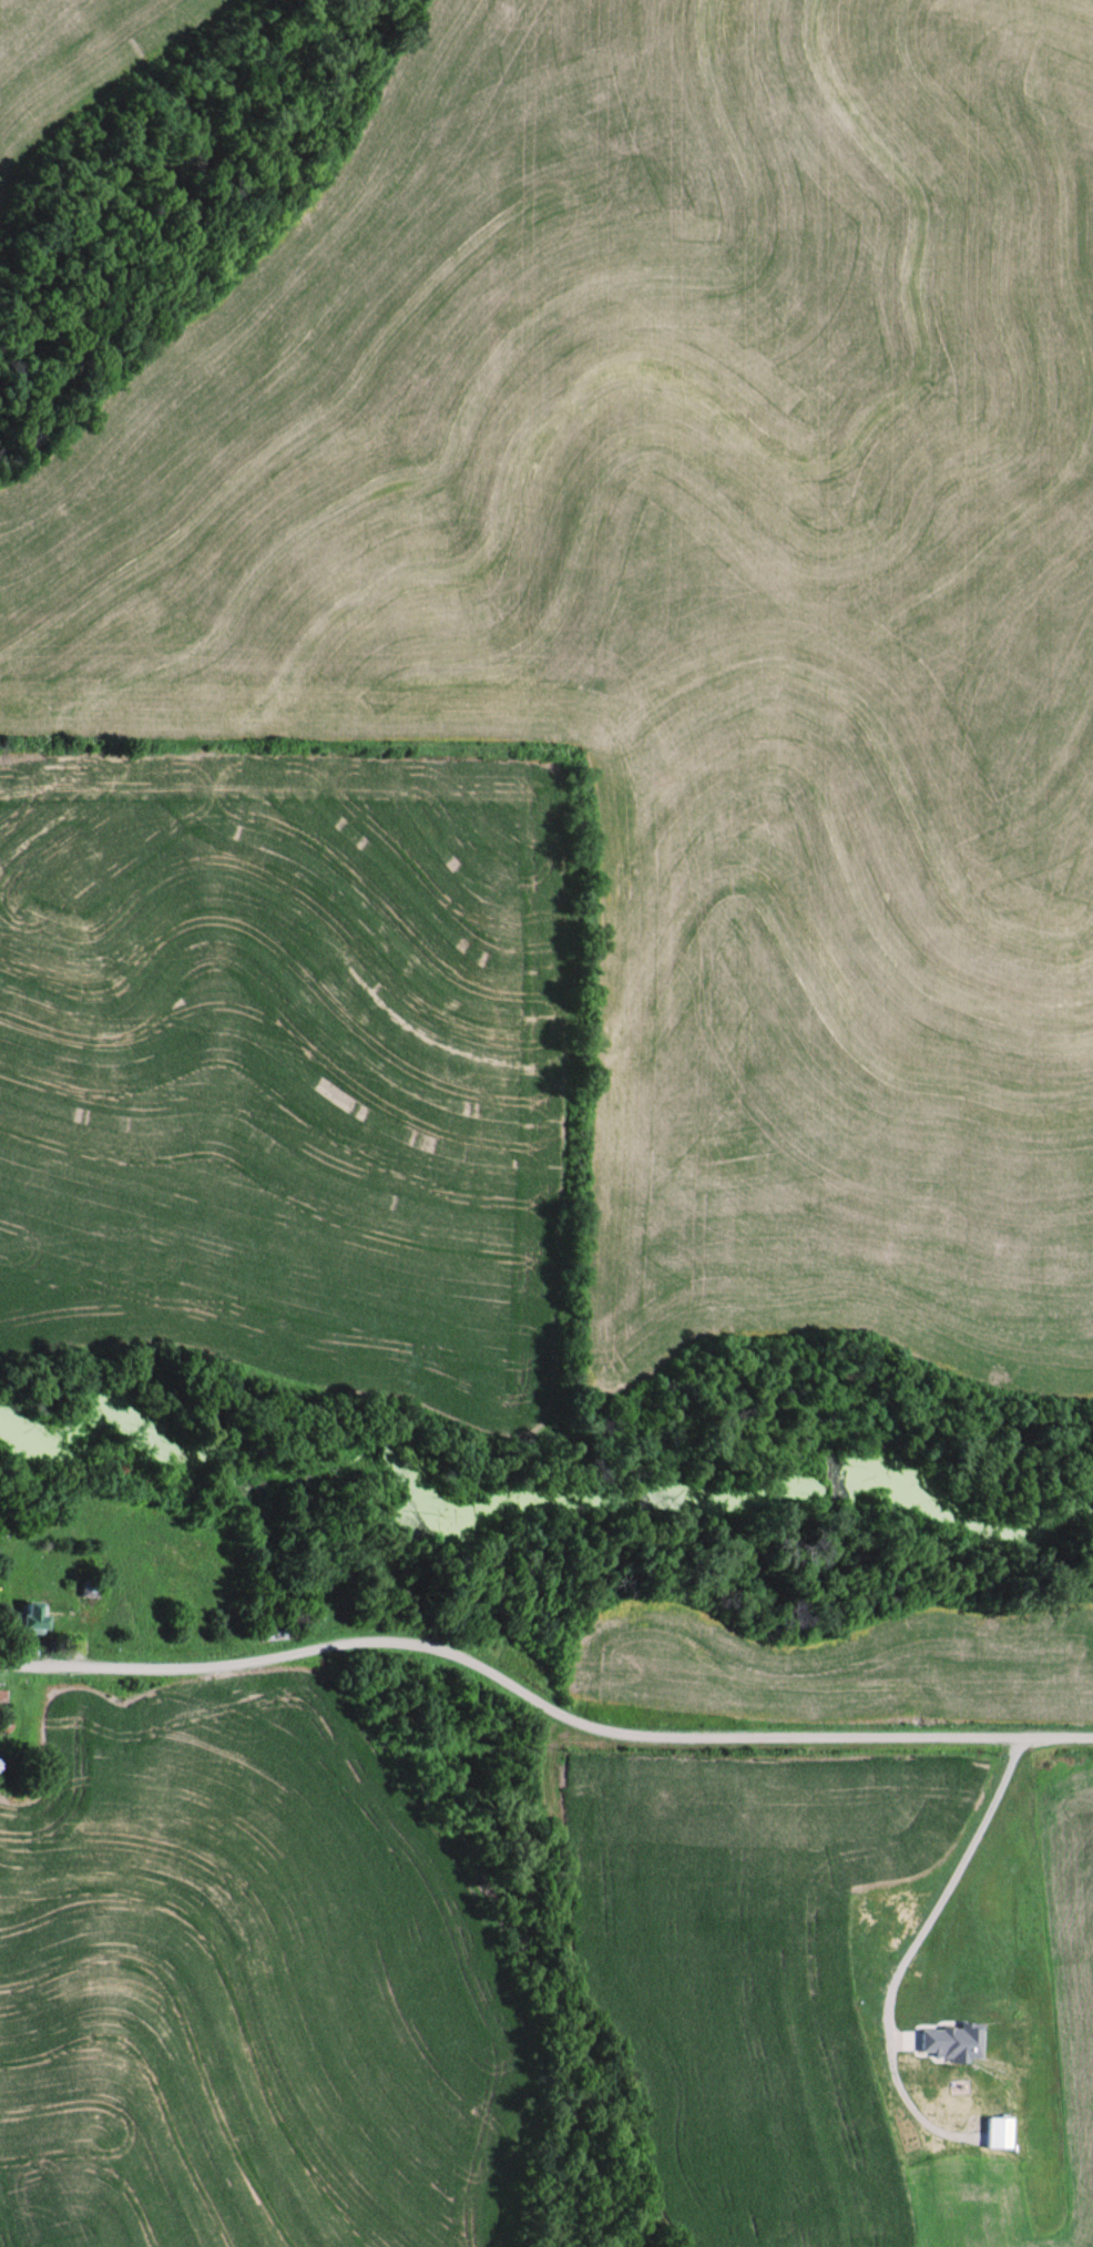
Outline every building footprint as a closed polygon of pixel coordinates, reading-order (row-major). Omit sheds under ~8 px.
[(79,1594),(94,1593),(92,1578),(77,1579),(79,1594)] [(43,1600),(19,1600),(19,1631),(43,1631),(43,1600)]
